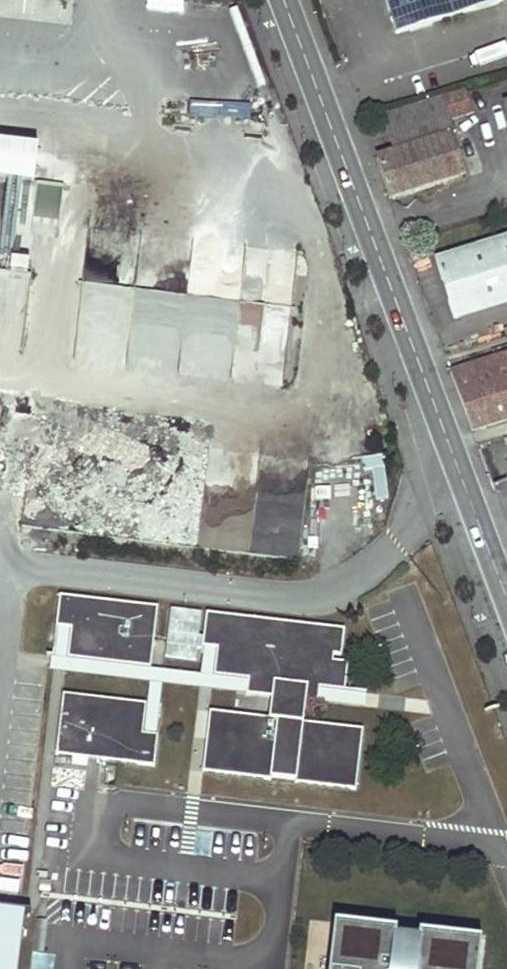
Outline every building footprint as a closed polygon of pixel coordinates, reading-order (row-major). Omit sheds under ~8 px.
[(506,1),(506,0),(385,0),(396,35),(506,1)] [(389,198),(465,175),(448,118),(469,111),(462,89),(382,114),(394,152),(375,158),(389,198)] [(37,140),(0,133),(0,173),(30,179),(37,140)] [(0,224),(0,244),(12,245),(16,177),(3,176),(0,224)] [(73,372),(282,394),(297,250),(250,245),(249,252),(222,249),(217,295),(135,286),(141,231),(88,226),(73,372)] [(506,302),(506,238),(435,262),(454,319),(506,302)] [(17,351),(33,257),(9,252),(6,269),(0,268),(0,348),(17,351)] [(506,421),(506,355),(471,365),(490,426),(506,421)] [(141,540),(297,558),(305,495),(232,486),(233,479),(205,476),(208,456),(190,454),(189,466),(151,461),(141,540)] [(383,455),(370,455),(371,498),(384,497),(383,455)] [(66,659),(149,669),(156,608),(58,596),(54,628),(69,629),(66,659)] [(202,775),(354,791),(361,731),(301,724),(303,703),(315,704),(317,689),(342,692),(345,664),(331,662),(331,656),(339,657),(342,630),(204,615),(199,657),(200,657),(201,649),(215,651),(212,678),(246,681),(245,697),(270,700),(268,721),(208,714),(202,775)] [(69,629),(54,628),(51,657),(66,659),(69,629)] [(197,676),(212,678),(215,651),(201,649),(200,657),(199,657),(197,676)] [(317,689),(315,704),(362,710),(364,695),(342,692),(317,689)] [(99,763),(152,769),(156,738),(141,737),(144,707),(61,697),(54,758),(86,761),(87,749),(101,750),(99,763)] [(141,737),(156,738),(159,708),(144,707),(141,737)] [(87,749),(86,761),(99,763),(101,750),(87,749)] [(27,910),(0,907),(0,968),(21,968),(27,910)] [(480,940),(418,933),(417,939),(395,936),(396,931),(333,923),(328,968),(477,968),(480,940)]
